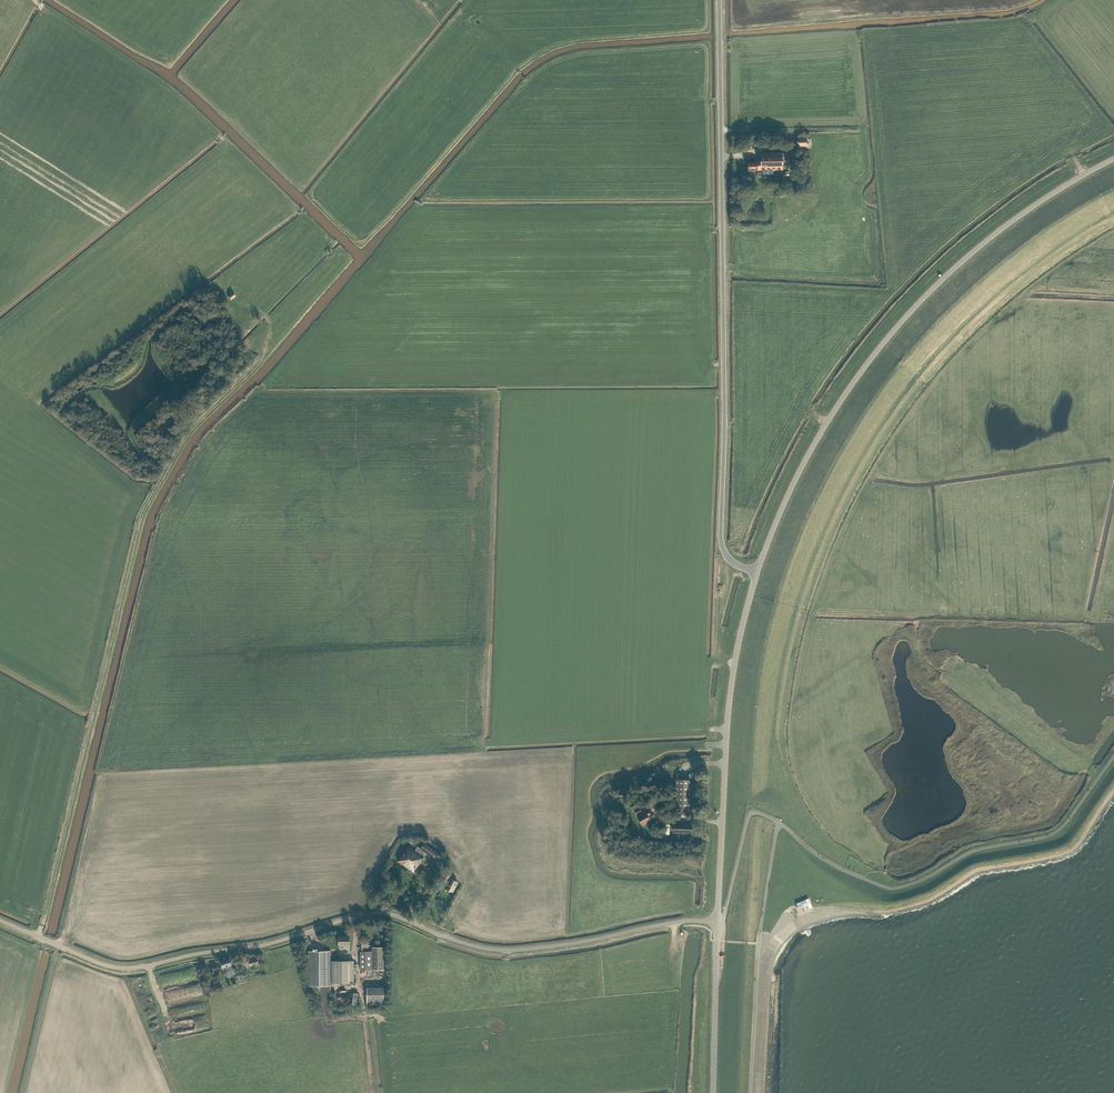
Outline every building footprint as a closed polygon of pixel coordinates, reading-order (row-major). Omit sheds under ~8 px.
[(799,147),(808,147),(808,141),(807,141),(807,138),(798,138),(798,145),(799,145),(799,147)] [(782,152),(761,153),(761,161),(757,161),(757,163),(748,163),(748,171),(757,171),(757,172),(761,172),(762,171),(783,170),(782,152)] [(676,779),(675,807),(691,808),(692,780),(676,779)] [(664,799),(651,802),(652,809),(665,806),(664,799)] [(640,808),(635,811),(637,815),(637,814),(638,816),(643,826),(648,823),(647,821),(650,820),(648,816),(651,814),(649,810),(643,814),(642,812),(642,811),(640,808)] [(674,824),(673,833),(691,833),(691,824),(674,824)] [(409,846),(399,860),(414,871),(421,862),(420,861),(423,857),(421,855),(424,850),(435,857),(438,852),(425,843),(421,848),(418,845),(415,851),(409,846)] [(447,874),(443,880),(447,882),(447,881),(450,882),(447,888),(453,891),(457,882),(449,878),(450,876),(447,874)] [(339,936),(338,945),(343,945),(343,948),(350,948),(350,936),(339,936)] [(362,951),(360,951),(361,970),(372,970),(372,951),(369,951),(369,942),(362,942),(362,951)] [(384,947),(372,947),(372,970),(384,970),(384,947)] [(308,951),(309,986),(310,986),(331,986),(331,950),(308,951)] [(259,967),(257,958),(248,960),(250,966),(252,965),(253,969),(254,970),(259,969),(259,967)] [(229,959),(220,962),(222,968),(225,967),(227,971),(226,972),(228,976),(234,974),(233,970),(232,970),(229,959)] [(331,983),(354,983),(354,961),(331,961),(331,983)] [(367,1004),(384,1004),(384,988),(367,987),(367,1004)]
